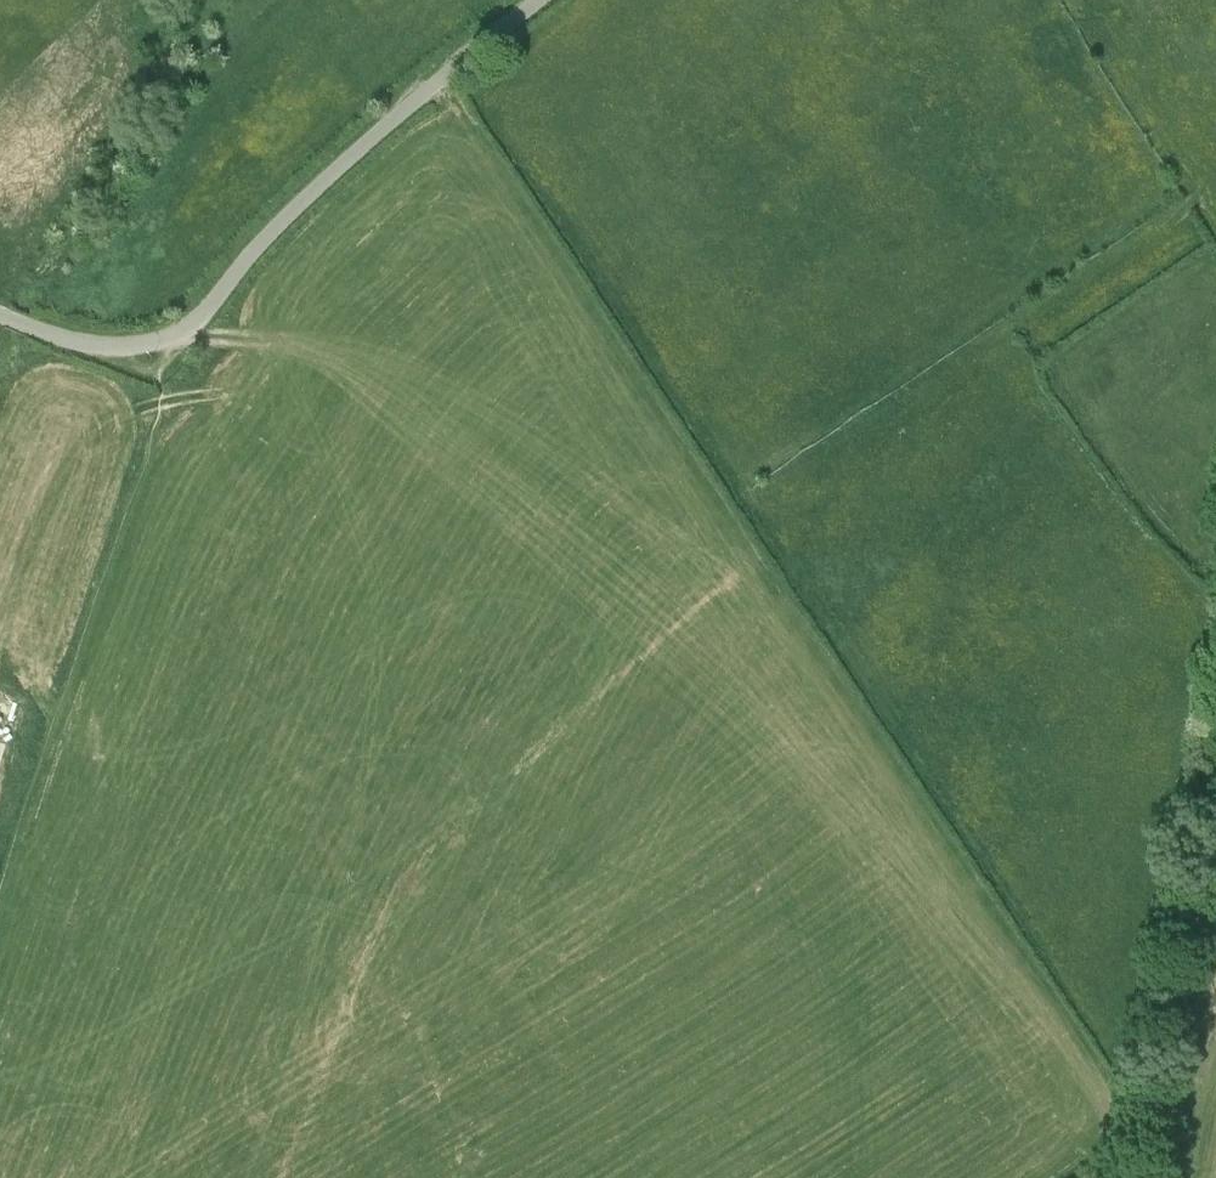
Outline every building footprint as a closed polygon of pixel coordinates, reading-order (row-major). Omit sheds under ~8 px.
[(12,779),(0,775),(0,820),(12,779)]
